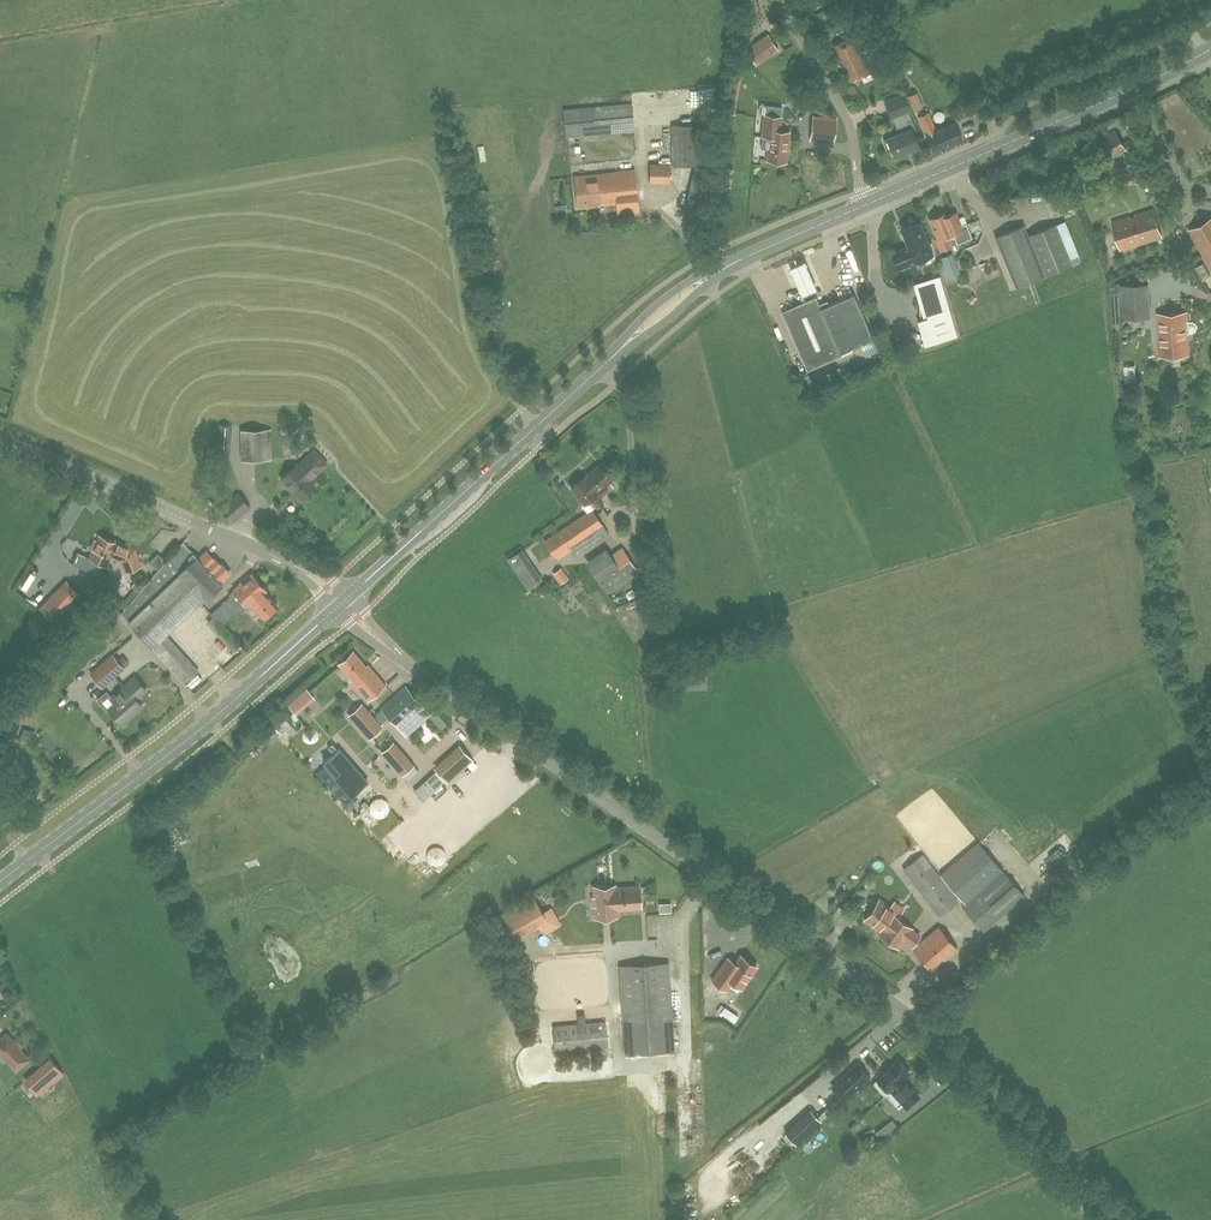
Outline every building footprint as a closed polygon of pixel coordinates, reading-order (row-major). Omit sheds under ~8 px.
[(819,19),(838,13),(835,7),(817,13),(819,19)] [(842,26),(836,14),(817,23),(822,35),(842,26)] [(778,50),(767,34),(745,49),(756,65),(778,50)] [(848,81),(869,72),(853,37),(832,46),(848,81)] [(885,102),(888,109),(891,117),(892,117),(897,130),(899,129),(901,133),(886,138),(887,139),(883,140),(887,149),(890,147),(893,156),(917,146),(911,129),(915,128),(902,95),(885,102)] [(634,130),(631,104),(564,110),(566,136),(634,130)] [(944,110),(935,113),(937,121),(946,118),(944,110)] [(933,152),(961,140),(954,122),(935,130),(927,112),(918,116),(926,134),(933,152)] [(781,116),(764,114),(762,136),(770,137),(767,160),(786,162),(789,132),(779,131),(781,116)] [(813,116),(810,139),(833,142),(836,119),(813,116)] [(672,165),(701,165),(701,125),(672,125),(672,165)] [(1115,130),(1094,142),(1107,163),(1128,150),(1138,145),(1133,137),(1123,143),(1115,130)] [(1148,177),(1147,172),(1143,160),(1129,165),(1135,182),(1148,177)] [(650,181),(672,181),(672,163),(651,163),(650,181)] [(694,165),(691,179),(686,204),(685,215),(706,217),(715,169),(694,165)] [(730,187),(733,169),(722,168),(720,185),(730,187)] [(639,212),(635,170),(615,172),(575,176),(578,207),(599,205),(600,211),(617,209),(617,214),(639,212)] [(1052,192),(1034,194),(1035,202),(1053,199),(1052,192)] [(1112,221),(1117,239),(1121,250),(1161,237),(1152,209),(1135,214),(1135,216),(1130,217),(1129,216),(1112,221)] [(946,216),(945,212),(929,219),(937,239),(935,239),(940,251),(949,247),(946,239),(954,236),(957,244),(972,237),(967,226),(963,228),(956,212),(946,216)] [(1189,230),(1210,270),(1210,218),(1189,230)] [(931,242),(928,243),(920,223),(902,230),(908,247),(892,253),(897,268),(917,260),(934,256),(931,242)] [(1072,264),(1071,262),(1055,223),(1028,235),(1023,224),(995,236),(1016,286),(1072,264)] [(946,278),(960,274),(952,253),(938,259),(946,278)] [(804,257),(787,263),(800,294),(815,285),(804,257)] [(1203,263),(1195,268),(1203,280),(1210,276),(1203,263)] [(939,276),(929,280),(915,284),(926,318),(920,320),(928,345),(958,335),(939,276)] [(1122,319),(1151,317),(1149,283),(1120,285),(1122,319)] [(841,355),(840,353),(873,339),(854,294),(820,309),(816,300),(783,314),(807,370),(841,355)] [(1187,333),(1193,332),(1195,331),(1197,328),(1197,325),(1195,323),(1192,322),(1187,322),(1186,313),(1159,314),(1161,355),(1188,354),(1187,333)] [(230,458),(233,425),(218,424),(215,456),(230,458)] [(241,460),(272,459),(271,429),(240,430),(241,460)] [(315,486),(309,480),(327,464),(314,450),(297,466),(296,465),(281,478),(288,485),(289,484),(302,498),(315,486)] [(599,465),(586,477),(585,476),(571,488),(585,504),(590,499),(596,506),(603,501),(597,494),(599,491),(602,495),(609,489),(605,485),(611,480),(599,465)] [(231,522),(249,506),(237,492),(219,508),(231,522)] [(608,533),(592,510),(592,509),(588,512),(544,541),(555,557),(569,548),(574,556),(608,533)] [(110,553),(115,543),(99,535),(97,540),(94,539),(90,548),(93,549),(89,557),(106,565),(111,553),(110,553)] [(110,553),(111,553),(119,557),(119,559),(122,560),(126,571),(140,565),(134,549),(126,545),(123,543),(119,541),(116,541),(115,543),(110,553)] [(120,612),(152,647),(185,683),(200,671),(166,634),(203,599),(204,600),(222,584),(220,582),(229,573),(220,563),(219,563),(215,559),(214,560),(206,551),(198,558),(182,542),(138,592),(128,604),(120,612)] [(585,562),(607,594),(636,575),(635,572),(637,570),(622,547),(611,555),(606,548),(585,562)] [(522,578),(538,571),(527,548),(512,555),(522,578)] [(553,572),(560,583),(567,578),(560,568),(553,572)] [(93,586),(94,586),(97,587),(98,588),(106,593),(123,608),(127,604),(124,601),(116,592),(120,582),(104,574),(99,572),(93,586)] [(222,604),(224,606),(229,613),(243,600),(248,606),(250,604),(262,618),(277,605),(265,592),(266,590),(250,573),(233,589),(234,590),(228,595),(229,596),(222,604)] [(64,584),(59,589),(40,607),(53,620),(76,596),(64,584)] [(83,633),(76,626),(64,636),(72,644),(83,633)] [(366,666),(353,651),(338,664),(352,679),(350,681),(367,700),(385,684),(368,665),(366,666)] [(112,654),(90,673),(102,687),(123,668),(112,654)] [(135,677),(111,697),(115,702),(108,709),(121,723),(142,705),(136,698),(146,690),(135,677)] [(382,707),(398,724),(419,705),(404,688),(382,707)] [(304,706),(298,699),(290,706),(296,714),(304,706)] [(361,704),(355,710),(361,717),(355,722),(369,738),(381,727),(361,704)] [(413,764),(394,742),(383,752),(402,774),(413,764)] [(251,760),(256,754),(249,748),(244,754),(251,760)] [(460,748),(437,769),(446,779),(448,781),(471,760),(460,748)] [(339,749),(325,761),(353,794),(368,782),(339,749)] [(434,789),(445,784),(439,772),(428,777),(434,789)] [(369,806),(365,801),(361,804),(366,809),(369,806)] [(176,814),(185,824),(190,820),(182,809),(176,814)] [(979,843),(940,875),(965,904),(962,907),(983,931),(1024,896),(979,843)] [(922,854),(903,868),(939,915),(958,902),(922,854)] [(594,887),(596,917),(616,916),(616,909),(640,907),(639,886),(615,888),(615,885),(594,887)] [(533,896),(495,917),(509,943),(547,921),(533,896)] [(890,909),(891,908),(879,900),(865,920),(879,930),(878,932),(898,947),(903,939),(912,946),(920,936),(911,929),(911,928),(888,911),(890,908),(890,909)] [(938,927),(912,949),(931,971),(957,949),(938,927)] [(728,958),(721,968),(712,980),(726,990),(732,981),(741,988),(757,966),(740,955),(735,963),(728,958)] [(562,1015),(606,1012),(604,989),(583,990),(582,981),(603,979),(602,960),(541,964),(543,984),(571,982),(571,992),(560,993),(562,1015)] [(667,963),(620,965),(625,1054),(672,1051),(667,963)] [(739,1022),(748,1012),(740,1005),(731,1015),(739,1022)] [(584,1014),(577,1015),(578,1024),(552,1027),(555,1054),(607,1050),(605,1022),(585,1024),(584,1014)] [(28,1059),(6,1034),(0,1039),(0,1053),(15,1071),(28,1059)] [(24,1080),(26,1083),(36,1095),(62,1073),(50,1058),(24,1080)] [(883,1096),(885,1095),(902,1079),(909,1073),(906,1069),(906,1067),(902,1062),(899,1062),(897,1060),(884,1073),(882,1071),(875,1078),(876,1079),(872,1083),(879,1091),(880,1090),(884,1094),(883,1095),(883,1096)] [(832,1087),(843,1099),(868,1077),(856,1064),(832,1087)] [(902,1079),(885,1095),(898,1109),(902,1105),(906,1109),(918,1097),(902,1079)] [(810,1109),(803,1115),(814,1127),(821,1121),(810,1109)] [(879,1139),(889,1132),(884,1125),(874,1132),(879,1139)] [(737,1155),(752,1173),(761,1166),(746,1147),(737,1155)]
